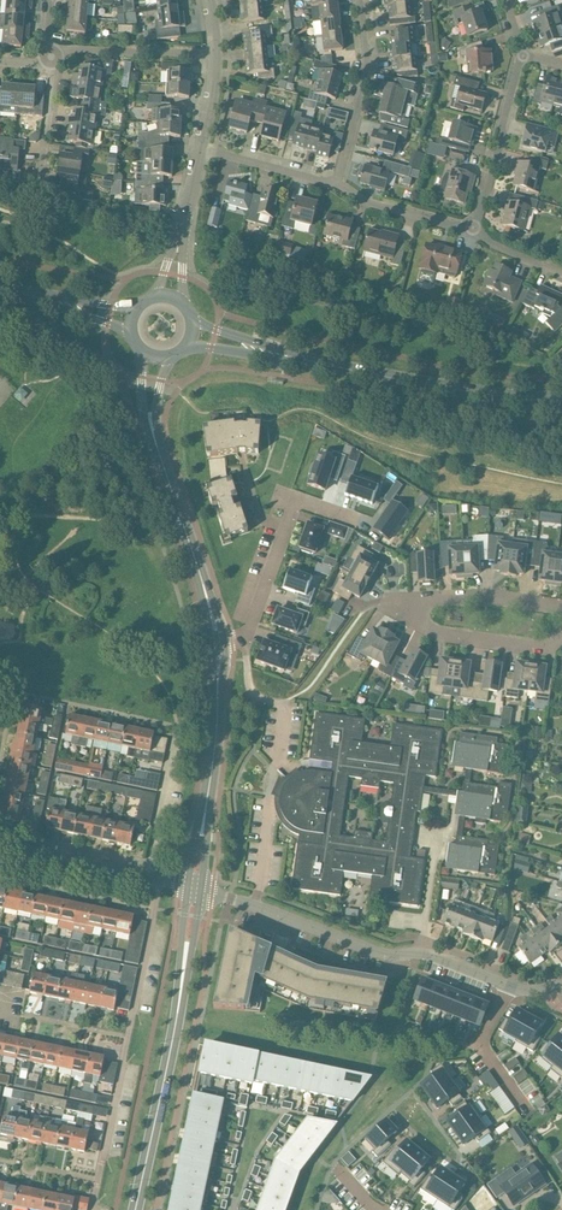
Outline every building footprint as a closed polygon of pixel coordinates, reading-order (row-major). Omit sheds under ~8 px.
[(6,15),(24,17),(25,9),(31,10),(32,0),(6,0),(8,0),(6,15)] [(158,10),(177,8),(177,1),(183,0),(157,0),(158,10)] [(262,0),(239,0),(240,9),(263,7),(262,0)] [(450,9),(470,1),(470,0),(449,0),(450,9)] [(89,3),(70,1),(69,17),(87,18),(89,3)] [(319,7),(321,23),(340,20),(338,5),(332,6),(319,7)] [(411,5),(407,5),(389,7),(390,21),(396,21),(396,26),(416,24),(416,18),(412,18),(411,5)] [(533,23),(537,36),(561,27),(558,15),(561,14),(558,6),(543,11),(546,19),(533,23)] [(263,7),(240,9),(242,23),(264,20),(263,7)] [(472,7),(454,13),(458,27),(464,25),(468,38),(488,31),(487,31),(490,28),(488,22),(485,22),(482,13),(475,15),(472,7)] [(178,14),(177,8),(158,10),(159,21),(156,22),(157,40),(181,37),(180,28),(186,28),(184,13),(178,14)] [(0,21),(0,29),(4,30),(29,33),(30,25),(24,25),(24,17),(6,15),(6,16),(1,15),(0,21)] [(85,34),(87,18),(69,17),(67,32),(85,34)] [(125,26),(125,20),(118,20),(118,26),(118,34),(133,35),(133,26),(125,26)] [(321,23),(314,23),(315,38),(322,38),(342,36),(340,20),(321,23)] [(391,34),(393,48),(411,46),(415,45),(414,32),(417,32),(416,26),(396,28),(397,34),(391,34)] [(243,36),(245,49),(267,47),(266,38),(271,37),(273,34),(272,27),(249,30),(249,35),(243,36)] [(561,27),(537,36),(541,48),(554,44),(556,51),(561,49),(561,28),(561,27)] [(28,40),(29,33),(4,30),(3,46),(21,48),(22,39),(28,40)] [(342,36),(322,38),(324,53),(343,51),(342,36)] [(485,53),(482,43),(460,50),(460,57),(467,57),(468,64),(472,64),(472,74),(492,73),(491,52),(485,53)] [(393,48),(389,48),(390,61),(394,61),(416,58),(418,58),(417,45),(415,45),(411,46),(393,48)] [(268,60),(267,47),(245,49),(246,62),(268,60)] [(418,72),(416,58),(394,61),(395,74),(397,74),(397,76),(407,78),(418,77),(418,72)] [(74,75),(73,82),(103,87),(105,77),(112,74),(114,61),(87,60),(85,68),(81,67),(80,76),(74,75)] [(268,60),(246,62),(247,76),(259,75),(259,80),(276,78),(275,70),(269,71),(268,60)] [(320,70),(317,82),(339,88),(342,76),(335,74),(337,66),(315,61),(313,68),(320,70)] [(168,72),(168,84),(191,86),(191,73),(179,72),(179,65),(162,64),(162,72),(168,72)] [(456,77),(451,76),(449,81),(455,82),(454,86),(461,88),(458,100),(453,99),(451,108),(464,111),(465,106),(482,111),(487,94),(472,90),(474,82),(456,77)] [(541,103),(553,106),(560,81),(547,78),(544,90),(536,88),(532,103),(540,105),(541,103)] [(395,80),(393,87),(387,86),(387,87),(383,86),(381,94),(385,95),(383,100),(407,106),(410,93),(417,95),(419,87),(395,80)] [(553,106),(560,108),(559,112),(559,113),(559,114),(560,115),(561,115),(561,116),(561,82),(560,81),(553,106)] [(72,90),(70,98),(76,99),(83,101),(82,106),(86,107),(88,107),(92,108),(92,107),(99,108),(106,110),(107,103),(101,102),(103,87),(73,82),(72,90)] [(339,88),(317,82),(314,93),(310,92),(308,100),(326,105),(328,98),(335,100),(339,88)] [(190,98),(191,86),(168,84),(167,97),(190,98)] [(17,115),(18,108),(17,108),(19,88),(3,86),(2,93),(0,93),(0,114),(17,115)] [(19,88),(17,108),(18,108),(17,115),(43,117),(45,96),(35,96),(35,89),(19,88)] [(258,124),(264,100),(255,98),(253,105),(238,101),(230,129),(247,134),(250,122),(258,124)] [(268,102),(264,100),(258,124),(265,126),(262,138),(279,142),(287,114),(266,109),(268,102)] [(383,100),(380,114),(385,115),(384,122),(394,125),(408,129),(410,122),(403,120),(407,106),(383,100)] [(152,123),(159,123),(181,125),(182,112),(168,111),(168,104),(162,103),(148,103),(147,110),(152,110),(152,123)] [(67,118),(66,125),(96,130),(99,114),(99,108),(92,107),(92,108),(88,107),(86,107),(86,112),(74,110),(73,119),(67,118)] [(295,113),(288,137),(296,139),(294,146),(305,149),(311,127),(313,122),(302,119),(303,115),(295,113)] [(138,143),(145,143),(159,144),(166,144),(166,136),(181,137),(181,125),(159,123),(159,130),(148,133),(139,133),(138,143)] [(477,129),(454,123),(449,140),(442,138),(440,145),(457,150),(458,143),(472,147),(477,129)] [(96,130),(66,125),(65,133),(71,134),(69,142),(77,144),(76,147),(88,149),(89,146),(93,146),(96,130)] [(558,132),(534,126),(532,133),(526,132),(521,148),(545,154),(548,142),(555,144),(558,132)] [(317,153),(322,134),(323,131),(311,127),(305,149),(317,153)] [(409,132),(392,127),(390,136),(375,131),(373,138),(370,139),(368,145),(370,148),(370,150),(393,157),(397,142),(405,145),(409,132)] [(334,137),(322,134),(317,153),(316,156),(328,159),(330,151),(338,153),(343,135),(335,133),(334,137)] [(0,139),(0,170),(1,170),(0,180),(19,184),(21,172),(17,172),(19,156),(12,155),(14,141),(0,139)] [(429,142),(426,154),(431,155),(434,144),(429,142)] [(150,150),(149,163),(173,164),(173,152),(159,151),(159,144),(145,143),(144,150),(150,150)] [(61,155),(59,170),(80,173),(80,172),(82,159),(88,160),(90,152),(75,150),(73,157),(61,155)] [(465,154),(452,150),(450,158),(463,162),(465,154)] [(118,155),(109,154),(108,164),(116,165),(118,155)] [(548,162),(533,158),(531,166),(517,162),(515,171),(518,172),(515,186),(532,191),(538,169),(546,171),(548,162)] [(137,174),(136,182),(151,183),(152,175),(172,176),(173,164),(149,163),(137,162),(137,163),(139,163),(138,175),(137,174)] [(396,165),(393,174),(410,179),(412,169),(396,165)] [(362,166),(359,177),(361,178),(362,178),(361,184),(376,188),(376,190),(384,192),(390,173),(383,171),(366,166),(365,167),(362,166)] [(80,173),(59,170),(57,184),(62,185),(62,188),(67,189),(67,193),(61,193),(60,197),(82,201),(87,173),(80,172),(80,173)] [(474,176),(452,171),(451,174),(448,173),(446,175),(444,178),(442,182),(442,184),(442,188),(442,191),(443,193),(446,194),(445,199),(464,204),(469,185),(472,186),(474,176)] [(114,178),(105,176),(103,187),(112,188),(114,178)] [(151,190),(151,183),(136,182),(135,204),(142,204),(166,206),(166,191),(151,190)] [(248,211),(252,196),(245,194),(248,186),(238,183),(237,185),(234,184),(234,185),(228,184),(223,201),(237,205),(237,208),(248,211)] [(248,211),(245,221),(270,228),(279,194),(264,190),(262,197),(253,195),(252,196),(248,211)] [(538,202),(517,196),(515,204),(507,202),(505,210),(508,211),(504,226),(522,231),(528,208),(535,210),(538,202)] [(317,204),(297,199),(296,205),(288,203),(282,226),(293,229),(295,222),(311,226),(317,204)] [(222,211),(212,208),(208,225),(217,228),(222,211)] [(342,220),(329,217),(323,236),(339,240),(339,238),(344,240),(342,247),(355,250),(360,230),(351,227),(353,221),(342,219),(342,220)] [(386,237),(369,232),(364,252),(392,259),(390,265),(400,267),(406,246),(396,243),(398,236),(387,234),(386,237)] [(293,246),(278,241),(275,252),(291,256),(293,246)] [(438,247),(437,249),(426,246),(420,270),(422,270),(422,272),(421,271),(418,281),(433,285),(435,275),(434,275),(435,274),(436,274),(436,273),(455,278),(456,274),(462,253),(438,247)] [(512,273),(496,266),(493,273),(489,272),(483,286),(499,293),(497,296),(512,303),(521,283),(510,278),(512,273)] [(541,286),(538,291),(531,288),(522,304),(534,309),(536,307),(553,314),(554,316),(546,324),(554,333),(561,325),(561,296),(541,286)] [(461,301),(450,298),(449,302),(440,300),(437,311),(457,316),(461,301)] [(506,320),(490,313),(485,324),(501,331),(506,320)] [(248,426),(242,426),(235,426),(235,423),(204,428),(208,457),(239,453),(239,452),(242,452),(246,452),(246,453),(259,454),(261,425),(248,424),(248,426)] [(315,429),(313,436),(324,440),(326,433),(315,429)] [(344,446),(342,453),(350,455),(352,448),(344,446)] [(312,476),(309,486),(322,490),(325,491),(332,473),(340,476),(346,458),(334,453),(331,461),(319,457),(316,466),(313,465),(309,475),(312,476)] [(210,473),(227,471),(225,458),(209,460),(210,473)] [(352,479),(357,464),(348,461),(341,482),(349,485),(345,496),(372,505),(379,488),(352,479)] [(228,481),(227,471),(210,473),(211,483),(228,481)] [(213,507),(219,505),(232,501),(238,499),(232,481),(211,488),(212,491),(209,493),(213,507)] [(397,482),(384,501),(390,505),(393,501),(403,487),(397,482)] [(219,505),(222,513),(235,509),(232,501),(219,505)] [(235,509),(222,513),(218,514),(225,536),(229,534),(230,538),(249,532),(241,507),(235,509)] [(388,508),(373,530),(388,541),(408,512),(401,507),(396,514),(388,508)] [(345,540),(349,529),(330,522),(326,534),(345,540)] [(304,532),(305,533),(300,548),(302,549),(302,551),(311,554),(311,553),(315,554),(324,530),(308,524),(308,525),(306,525),(304,532)] [(471,548),(463,548),(465,578),(473,577),(473,575),(479,574),(478,554),(488,553),(488,536),(474,537),(471,548)] [(509,576),(513,546),(505,545),(503,538),(488,536),(488,553),(497,554),(495,571),(502,572),(501,575),(509,576)] [(513,546),(509,576),(516,577),(517,574),(524,575),(526,558),(534,559),(536,542),(524,541),(514,539),(513,546)] [(440,542),(441,557),(441,559),(442,559),(449,559),(451,576),(457,576),(458,578),(465,578),(463,548),(456,549),(453,542),(440,542)] [(547,544),(536,542),(534,559),(543,560),(540,581),(546,582),(546,584),(554,585),(557,556),(550,555),(547,544)] [(345,564),(343,568),(352,573),(369,582),(372,577),(378,566),(370,562),(374,555),(358,547),(351,559),(349,557),(345,564)] [(441,557),(433,557),(432,555),(418,556),(413,553),(410,557),(411,570),(419,569),(420,583),(423,582),(423,585),(431,584),(431,582),(434,582),(434,572),(442,569),(442,559),(441,559),(441,557)] [(557,556),(554,585),(561,586),(561,584),(561,557),(557,556)] [(323,557),(322,564),(316,563),(315,573),(329,575),(332,558),(323,557)] [(309,588),(313,579),(305,576),(305,575),(297,572),(297,573),(290,571),(283,589),(298,594),(296,601),(309,606),(315,590),(309,588)] [(369,582),(352,573),(346,583),(340,579),(333,592),(349,601),(353,594),(360,598),(366,587),(369,582)] [(324,605),(328,593),(321,591),(317,603),(324,605)] [(337,600),(331,611),(338,614),(344,603),(337,600)] [(311,614),(297,609),(295,616),(278,610),(277,615),(275,614),(272,623),(273,624),(273,625),(297,633),(300,626),(306,628),(311,614)] [(334,614),(332,621),(342,625),(345,621),(334,614)] [(367,657),(373,661),(387,635),(381,631),(379,633),(373,630),(365,645),(357,641),(347,655),(361,662),(367,657)] [(394,638),(387,635),(373,661),(380,664),(379,672),(390,678),(398,663),(391,659),(399,644),(393,640),(394,638)] [(285,672),(290,657),(297,660),(302,645),(284,639),(280,648),(265,642),(257,662),(285,672)] [(406,667),(398,663),(390,678),(401,683),(407,678),(414,682),(427,658),(424,657),(425,655),(418,651),(417,653),(414,651),(406,667)] [(429,694),(451,697),(456,660),(446,658),(445,661),(442,660),(439,677),(431,676),(429,694)] [(452,688),(452,690),(461,691),(460,698),(474,700),(476,682),(468,681),(470,664),(467,664),(467,661),(456,660),(452,688)] [(484,683),(476,682),(474,700),(488,702),(489,691),(498,692),(501,666),(499,666),(499,663),(490,662),(489,664),(487,664),(484,683)] [(528,692),(532,663),(521,662),(521,664),(517,664),(515,680),(507,679),(504,697),(519,699),(520,691),(528,692)] [(543,665),(532,663),(528,692),(536,693),(535,701),(549,703),(552,685),(544,684),(546,668),(542,667),(543,665)] [(558,679),(553,685),(561,692),(561,691),(561,682),(558,679)] [(386,687),(379,683),(374,693),(380,696),(386,687)] [(48,725),(48,726),(52,727),(52,726),(61,728),(63,718),(54,716),(53,720),(42,717),(43,709),(24,705),(21,719),(48,725)] [(431,710),(429,718),(442,721),(444,712),(431,710)] [(396,748),(355,742),(357,734),(362,735),(364,720),(316,713),(309,760),(332,763),(331,774),(314,772),(312,771),(310,771),(307,772),(304,772),(302,773),(300,773),(298,774),(296,775),(294,776),(291,778),(290,779),(288,781),(286,783),(285,785),(284,787),(282,790),(281,791),(281,794),(280,796),(280,798),(275,797),(275,801),(275,807),(277,814),(279,820),(283,825),(288,830),(293,833),(299,836),(298,843),(292,889),(341,896),(343,881),(337,880),(338,872),(378,877),(377,885),(371,885),(369,900),(418,906),(424,859),(410,858),(417,812),(420,812),(423,792),(457,797),(456,804),(461,804),(455,845),(450,844),(449,844),(446,863),(457,865),(457,870),(495,875),(499,846),(488,845),(489,840),(462,837),(465,817),(476,818),(475,822),(486,824),(486,820),(501,822),(502,812),(508,813),(512,784),(499,782),(499,787),(469,783),(471,770),(504,774),(508,745),(497,744),(498,738),(460,733),(459,743),(455,743),(456,742),(455,742),(452,764),(466,766),(462,793),(458,792),(458,791),(457,791),(457,792),(424,788),(424,787),(411,785),(412,774),(435,777),(442,730),(393,723),(391,738),(397,739),(396,748)] [(71,745),(79,747),(85,718),(71,715),(67,734),(73,735),(71,745)] [(99,721),(95,740),(109,743),(113,724),(107,723),(108,719),(100,717),(99,721)] [(99,721),(85,718),(79,747),(86,748),(88,739),(95,740),(99,721)] [(491,718),(490,728),(500,730),(501,720),(491,718)] [(21,719),(18,733),(37,738),(39,730),(47,732),(48,726),(48,725),(21,719)] [(113,724),(109,743),(123,746),(127,727),(113,724)] [(52,726),(49,739),(58,740),(61,728),(52,726)] [(141,730),(127,727),(123,746),(129,747),(127,757),(135,758),(137,749),(141,730)] [(534,727),(533,738),(541,740),(543,729),(534,727)] [(137,749),(151,752),(153,745),(154,737),(155,733),(141,730),(137,749)] [(15,747),(34,752),(37,738),(18,733),(15,747)] [(154,737),(153,745),(166,748),(168,740),(154,737)] [(48,744),(46,754),(54,756),(57,746),(48,744)] [(165,756),(166,748),(153,745),(151,752),(151,753),(165,756)] [(31,766),(34,752),(15,747),(12,761),(31,766)] [(165,756),(151,753),(149,761),(163,764),(165,756)] [(52,768),(54,756),(46,754),(43,767),(52,768)] [(73,774),(75,762),(58,758),(55,770),(61,772),(73,774)] [(28,780),(31,766),(12,761),(9,776),(28,780)] [(75,762),(73,774),(84,776),(87,777),(89,765),(75,762)] [(89,768),(87,777),(101,780),(103,771),(89,768)] [(103,771),(101,780),(112,783),(114,774),(103,771)] [(40,782),(49,784),(51,774),(42,772),(40,782)] [(147,772),(145,780),(159,783),(161,775),(147,772)] [(70,786),(72,778),(61,775),(59,784),(70,786)] [(129,786),(131,777),(120,775),(118,783),(129,786)] [(25,794),(28,780),(9,776),(6,790),(25,794)] [(145,780),(131,777),(129,786),(143,789),(145,780)] [(83,780),(72,778),(70,786),(81,788),(83,780)] [(159,783),(145,780),(143,789),(157,792),(159,783)] [(98,792),(100,783),(89,781),(87,789),(98,792)] [(46,796),(49,784),(40,782),(38,795),(46,796)] [(100,783),(98,792),(109,794),(111,786),(100,783)] [(126,798),(128,789),(117,787),(115,795),(126,798)] [(141,801),(141,800),(143,792),(128,789),(126,798),(141,801)] [(22,808),(25,794),(6,790),(3,804),(22,808)] [(143,792),(141,800),(155,803),(157,795),(143,792)] [(47,828),(61,831),(65,812),(67,802),(49,798),(47,811),(50,812),(47,828)] [(34,810),(43,812),(45,802),(36,800),(34,810)] [(139,807),(154,810),(155,803),(141,800),(141,801),(139,807)] [(3,804),(0,818),(19,822),(21,816),(29,817),(30,810),(22,808),(3,804)] [(75,834),(89,837),(95,808),(87,806),(85,816),(79,815),(75,834)] [(152,817),(154,810),(139,807),(138,814),(152,817)] [(89,837),(103,840),(107,821),(101,820),(103,810),(95,808),(89,837)] [(39,828),(43,812),(34,810),(31,826),(39,828)] [(75,834),(79,815),(65,812),(61,831),(75,834)] [(152,817),(138,814),(136,822),(150,825),(152,817)] [(103,840),(117,843),(121,824),(107,821),(103,840)] [(135,827),(121,824),(117,843),(131,846),(135,827)] [(532,835),(521,832),(518,843),(529,845),(532,835)] [(414,850),(413,857),(425,859),(426,851),(414,850)] [(527,863),(516,860),(514,868),(525,871),(527,863)] [(460,881),(443,879),(442,888),(459,890),(460,881)] [(4,909),(8,890),(0,889),(0,908),(4,909)] [(4,909),(18,912),(22,893),(8,890),(4,909)] [(18,912),(32,915),(36,896),(22,893),(18,912)] [(46,918),(50,899),(36,896),(32,915),(46,918)] [(60,921),(64,902),(50,899),(46,918),(60,921)] [(456,928),(463,910),(466,903),(459,901),(457,907),(450,905),(443,923),(456,928)] [(73,931),(78,905),(64,902),(60,921),(59,928),(73,931)] [(73,931),(87,934),(92,908),(78,905),(73,931)] [(464,934),(468,936),(478,908),(472,906),(470,912),(463,910),(456,928),(465,931),(464,934)] [(102,929),(106,911),(92,908),(87,934),(93,936),(94,928),(102,929)] [(468,936),(478,940),(485,921),(480,919),(483,910),(478,908),(468,936)] [(102,929),(116,932),(120,914),(106,911),(102,929)] [(489,912),(485,921),(478,940),(483,941),(484,938),(493,942),(500,924),(493,921),(495,915),(489,912)] [(132,927),(134,920),(135,917),(120,914),(116,932),(130,935),(131,934),(132,927)] [(551,927),(561,942),(561,918),(561,917),(555,921),(551,916),(546,920),(551,927)] [(134,920),(132,927),(146,930),(147,923),(134,920)] [(519,926),(512,923),(502,950),(509,952),(519,926)] [(554,950),(561,944),(561,942),(551,927),(547,931),(541,923),(537,927),(554,950)] [(0,927),(0,937),(10,938),(12,930),(0,927)] [(132,927),(131,934),(145,937),(146,930),(132,927)] [(530,940),(541,956),(549,950),(550,953),(554,950),(537,927),(531,930),(536,936),(530,940)] [(15,939),(27,942),(28,933),(17,931),(15,939)] [(318,970),(258,944),(230,931),(214,1009),(260,1013),(265,991),(306,1009),(376,1021),(386,986),(387,983),(389,984),(389,985),(390,985),(391,983),(318,970)] [(39,936),(28,933),(27,942),(37,944),(39,936)] [(130,935),(129,941),(143,944),(145,937),(131,934),(130,935)] [(541,956),(530,940),(526,935),(520,939),(524,944),(519,948),(530,964),(541,956)] [(43,945),(54,948),(56,939),(45,937),(43,945)] [(67,942),(56,939),(54,948),(66,950),(67,942)] [(129,941),(128,948),(142,951),(143,944),(129,941)] [(70,942),(68,951),(82,954),(84,945),(70,942)] [(84,945),(82,954),(96,957),(98,948),(84,945)] [(110,959),(112,951),(101,948),(99,957),(110,959)] [(140,958),(142,951),(128,948),(126,955),(140,958)] [(26,949),(23,960),(32,962),(34,951),(26,949)] [(52,960),(54,951),(42,949),(40,957),(52,960)] [(54,951),(52,960),(63,962),(65,954),(54,951)] [(112,951),(110,959),(122,962),(123,953),(112,951)] [(2,969),(5,970),(8,956),(0,954),(0,969),(2,969)] [(80,965),(81,957),(71,955),(69,963),(80,965)] [(139,965),(140,958),(126,955),(125,962),(139,965)] [(81,957),(80,965),(91,968),(92,959),(81,957)] [(32,962),(23,960),(21,972),(29,973),(32,962)] [(108,971),(110,963),(99,961),(97,969),(108,971)] [(110,963),(108,971),(119,973),(121,965),(110,963)] [(124,966),(122,973),(136,976),(138,969),(124,966)] [(6,986),(9,972),(5,972),(5,970),(2,969),(0,978),(0,985),(6,986)] [(14,988),(17,974),(9,972),(6,986),(14,988)] [(30,992),(45,995),(49,977),(34,973),(30,992)] [(63,980),(59,998),(72,1001),(77,983),(76,983),(78,974),(72,973),(70,981),(63,980)] [(136,976),(122,973),(121,980),(135,983),(136,976)] [(25,975),(17,974),(14,988),(22,990),(25,975)] [(77,983),(72,1001),(86,1004),(90,986),(83,984),(85,976),(78,974),(76,983),(77,983)] [(59,998),(63,980),(49,977),(45,995),(59,998)] [(135,983),(121,980),(119,987),(134,990),(135,983)] [(423,980),(415,1001),(428,1006),(437,985),(423,980)] [(437,985),(428,1006),(441,1011),(449,990),(437,985)] [(104,989),(90,986),(86,1004),(100,1007),(104,989)] [(134,990),(119,987),(118,992),(118,994),(132,997),(134,990)] [(118,992),(104,989),(100,1007),(114,1011),(115,1008),(117,1001),(118,994),(118,992)] [(449,990),(441,1011),(454,1016),(462,995),(449,990)] [(131,1004),(132,997),(118,994),(117,1001),(131,1004)] [(462,995),(454,1016),(467,1021),(475,1000),(462,995)] [(475,1000),(467,1021),(480,1026),(488,1006),(475,1000)] [(131,1004),(117,1001),(115,1008),(129,1011),(131,1004)] [(506,1019),(499,1030),(517,1040),(529,1017),(517,1010),(511,1022),(506,1019)] [(529,1017),(517,1040),(515,1042),(533,1052),(541,1039),(536,1036),(542,1024),(529,1017)] [(539,1053),(543,1056),(541,1059),(552,1067),(553,1068),(561,1056),(561,1038),(559,1036),(551,1046),(547,1043),(539,1053)] [(17,1058),(21,1040),(7,1037),(3,1055),(17,1058)] [(35,1043),(21,1040),(17,1058),(23,1060),(22,1069),(29,1070),(31,1061),(35,1043)] [(45,1064),(49,1046),(35,1043),(31,1061),(45,1064)] [(59,1067),(63,1048),(49,1046),(45,1064),(59,1067)] [(206,1046),(172,1209),(201,1209),(224,1103),(247,1108),(253,1081),(258,1057),(206,1046)] [(73,1070),(77,1051),(63,1048),(59,1067),(73,1070)] [(77,1051),(73,1070),(87,1073),(91,1054),(77,1051)] [(83,1093),(81,1101),(92,1103),(96,1104),(98,1095),(94,1094),(95,1089),(90,1088),(91,1084),(92,1075),(101,1077),(101,1075),(103,1069),(104,1061),(105,1058),(91,1055),(87,1074),(83,1093)] [(550,1070),(561,1079),(561,1056),(553,1068),(552,1067),(550,1070)] [(271,1059),(258,1057),(253,1081),(265,1084),(271,1059)] [(283,1062),(271,1059),(265,1084),(278,1087),(283,1062)] [(515,1059),(504,1067),(508,1072),(519,1064),(515,1060),(515,1059)] [(104,1061),(103,1069),(117,1071),(118,1064),(104,1061)] [(296,1065),(283,1062),(278,1087),(291,1089),(296,1065)] [(309,1067),(296,1065),(291,1089),(303,1092),(309,1067)] [(435,1077),(422,1086),(430,1098),(451,1083),(454,1081),(442,1065),(431,1072),(435,1077)] [(321,1070),(309,1067),(303,1092),(316,1095),(321,1070)] [(115,1078),(117,1071),(103,1069),(101,1075),(115,1078)] [(334,1073),(321,1070),(316,1095),(329,1098),(334,1073)] [(495,1079),(489,1071),(479,1078),(478,1078),(484,1086),(488,1084),(495,1079)] [(347,1075),(334,1073),(329,1098),(342,1100),(347,1075)] [(0,1075),(0,1084),(8,1085),(10,1077),(0,1075)] [(101,1077),(100,1082),(114,1085),(114,1083),(115,1078),(101,1075),(101,1077)] [(369,1080),(347,1075),(342,1100),(351,1102),(352,1102),(352,1103),(370,1080),(369,1080)] [(14,1087),(25,1089),(27,1081),(16,1078),(14,1087)] [(27,1081),(25,1089),(36,1091),(38,1083),(27,1081)] [(451,1083),(430,1098),(438,1109),(449,1102),(452,1106),(463,1099),(451,1083)] [(42,1092),(53,1095),(55,1087),(44,1084),(42,1092)] [(66,1089),(55,1087),(53,1095),(64,1097),(66,1089)] [(11,1099),(23,1101),(24,1093),(13,1090),(11,1099)] [(81,1101),(83,1093),(72,1090),(70,1098),(81,1101)] [(24,1093),(23,1101),(34,1104),(36,1095),(24,1093)] [(39,1104),(50,1107),(52,1099),(41,1096),(39,1104)] [(52,1099),(50,1107),(62,1109),(64,1101),(52,1099)] [(78,1113),(80,1105),(69,1102),(67,1110),(78,1113)] [(458,1115),(448,1122),(456,1134),(479,1117),(480,1118),(482,1116),(473,1104),(469,1107),(465,1103),(455,1110),(458,1115)] [(94,1107),(80,1105),(78,1113),(93,1116),(94,1108),(94,1107)] [(21,1110),(21,1107),(14,1106),(12,1117),(5,1115),(1,1134),(15,1137),(21,1110)] [(15,1137),(28,1140),(33,1121),(26,1120),(28,1112),(21,1110),(15,1137)] [(33,1121),(28,1140),(43,1143),(48,1118),(41,1116),(40,1123),(33,1121)] [(479,1117),(456,1134),(464,1146),(475,1138),(478,1143),(491,1134),(480,1118),(479,1117)] [(48,1118),(43,1143),(57,1146),(61,1127),(54,1126),(56,1119),(48,1118)] [(76,1123),(71,1150),(85,1152),(89,1133),(82,1132),(85,1119),(77,1118),(76,1123)] [(288,1122),(283,1119),(280,1123),(285,1127),(288,1122)] [(335,1126),(307,1120),(301,1128),(321,1144),(335,1126)] [(61,1128),(57,1147),(71,1150),(76,1124),(62,1121),(61,1128)] [(368,1139),(366,1140),(375,1151),(373,1153),(377,1158),(380,1156),(391,1145),(387,1141),(397,1132),(387,1121),(368,1139)] [(505,1123),(496,1130),(500,1136),(509,1129),(505,1123)] [(517,1127),(509,1133),(513,1138),(521,1132),(517,1127)] [(321,1144),(301,1128),(293,1139),(313,1154),(321,1144)] [(278,1137),(273,1133),(270,1138),(275,1141),(278,1137)] [(275,1141),(270,1138),(267,1142),(272,1146),(275,1141)] [(313,1154),(293,1139),(285,1149),(305,1165),(313,1154)] [(395,1148),(383,1163),(399,1176),(401,1174),(400,1173),(418,1151),(407,1142),(399,1152),(395,1148)] [(305,1165),(285,1149),(276,1161),(274,1165),(298,1173),(305,1165)] [(418,1151),(400,1173),(401,1174),(411,1182),(409,1184),(414,1188),(426,1174),(421,1170),(429,1160),(418,1151)] [(526,1199),(535,1193),(535,1192),(534,1189),(537,1187),(539,1189),(546,1185),(532,1164),(501,1186),(496,1179),(487,1185),(497,1199),(505,1194),(514,1207),(526,1199)] [(298,1173),(274,1165),(270,1177),(294,1185),(298,1173)] [(426,1182),(421,1190),(437,1201),(453,1177),(441,1169),(434,1180),(429,1177),(426,1182)] [(294,1185),(270,1177),(265,1189),(289,1198),(294,1185)] [(437,1201),(452,1209),(455,1209),(463,1198),(458,1195),(465,1184),(453,1177),(437,1201)] [(326,1189),(332,1192),(338,1181),(332,1178),(326,1189)] [(19,1187),(5,1184),(0,1207),(0,1209),(8,1209),(9,1205),(15,1206),(19,1187)] [(19,1187),(15,1206),(29,1209),(33,1190),(19,1187)] [(289,1198),(265,1189),(261,1201),(285,1209),(289,1198)] [(47,1193),(33,1190),(29,1209),(34,1209),(43,1209),(47,1193)] [(47,1193),(43,1209),(58,1209),(61,1196),(47,1193)] [(58,1209),(73,1209),(76,1209),(88,1209),(90,1199),(75,1196),(75,1199),(61,1196),(58,1209)] [(261,1201),(258,1209),(285,1209),(261,1201)]
